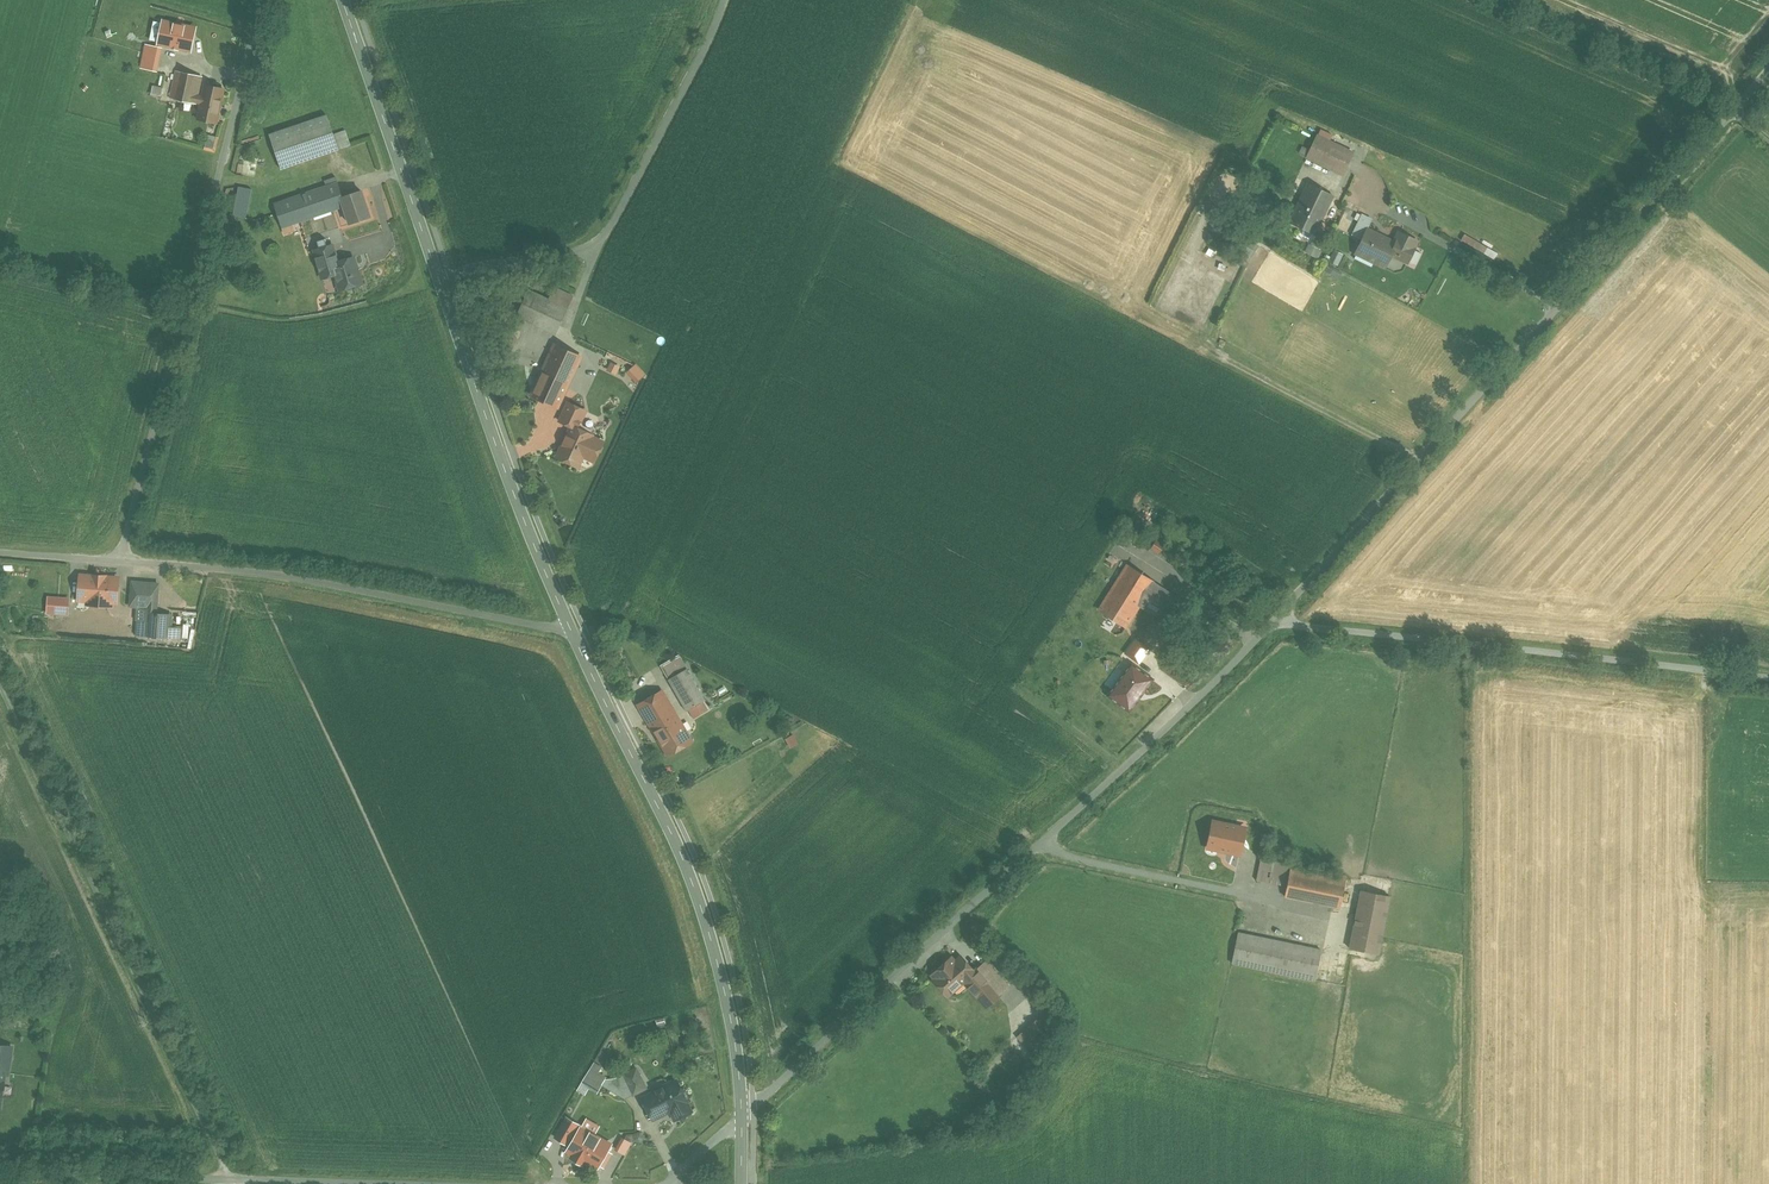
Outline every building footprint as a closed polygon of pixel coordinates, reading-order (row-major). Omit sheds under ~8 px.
[(195,29),(164,22),(159,43),(191,50),(195,29)] [(202,77),(176,71),(170,98),(196,104),(196,103),(198,96),(202,77)] [(224,89),(205,85),(203,97),(198,96),(196,103),(201,104),(198,119),(216,123),(224,89)] [(162,90),(151,88),(150,95),(160,97),(162,90)] [(327,115),(269,135),(281,169),(339,150),(334,135),(327,115)] [(346,131),(334,135),(339,150),(351,145),(349,141),(346,131)] [(1353,154),(1317,136),(1307,157),(1343,175),(1353,154)] [(1260,204),(1267,191),(1251,183),(1245,197),(1260,204)] [(338,184),(274,205),(281,227),(343,206),(345,205),(342,198),(338,184)] [(1333,195),(1309,184),(1308,184),(1302,197),(1326,209),(1333,196),(1332,196),(1333,195)] [(252,189),(239,187),(233,216),(246,219),(252,189)] [(361,191),(342,198),(345,205),(343,206),(350,224),(369,217),(361,191)] [(1326,209),(1302,197),(1290,223),(1314,235),(1326,209)] [(1373,219),(1362,214),(1352,235),(1362,240),(1367,230),(1373,219)] [(1392,242),(1367,230),(1362,240),(1356,253),(1385,267),(1392,253),(1407,261),(1413,249),(1411,248),(1415,241),(1401,234),(1398,240),(1392,242)] [(353,258),(338,262),(333,245),(314,251),(322,278),(335,275),(340,290),(361,284),(353,258)] [(1328,263),(1339,268),(1346,255),(1335,250),(1328,263)] [(573,299),(553,290),(548,302),(568,312),(573,299)] [(548,302),(529,293),(518,317),(557,335),(568,312),(548,302)] [(581,357),(554,345),(542,372),(569,384),(581,357)] [(569,384),(542,372),(531,396),(557,408),(569,384)] [(586,411),(568,403),(559,421),(571,427),(572,426),(577,429),(586,411)] [(577,429),(572,426),(571,427),(557,457),(578,467),(585,451),(596,456),(598,453),(600,452),(602,448),(601,446),(603,443),(591,437),(592,436),(577,429)] [(1128,565),(1100,609),(1126,626),(1140,605),(1154,583),(1154,582),(1128,565)] [(105,577),(94,576),(94,577),(81,576),(79,600),(88,600),(88,605),(112,606),(112,602),(117,603),(119,579),(105,578),(105,577)] [(158,584),(133,582),(131,606),(144,607),(144,604),(149,604),(148,608),(156,608),(158,584)] [(1184,602),(1154,583),(1140,605),(1171,624),(1184,602)] [(156,608),(148,608),(146,637),(168,638),(170,615),(156,613),(156,608)] [(185,611),(178,611),(176,640),(183,640),(185,611)] [(1150,652),(1135,642),(1129,650),(1144,660),(1150,652)] [(1144,660),(1129,650),(1122,660),(1137,671),(1144,660)] [(681,659),(663,669),(671,682),(688,672),(681,659)] [(1137,671),(1122,660),(1115,670),(1124,676),(1110,696),(1129,710),(1150,680),(1137,671)] [(706,703),(688,672),(671,682),(688,713),(706,703)] [(693,744),(665,694),(640,708),(667,758),(693,744)] [(1236,827),(1213,822),(1208,848),(1240,854),(1244,832),(1235,830),(1236,827)] [(1275,862),(1261,859),(1256,881),(1270,883),(1275,862)] [(1291,865),(1275,862),(1270,883),(1287,887),(1291,865)] [(1347,877),(1291,865),(1287,887),(1285,896),(1340,908),(1347,877)] [(1390,896),(1362,891),(1350,949),(1378,955),(1390,896)] [(1321,951),(1239,933),(1232,963),(1277,972),(1315,981),(1321,951)] [(974,972),(961,957),(955,962),(952,958),(945,964),(942,964),(940,967),(939,970),(933,975),(943,987),(949,982),(955,989),(964,982),(986,1007),(998,996),(976,970),(974,972)] [(1009,987),(986,961),(976,970),(998,996),(1009,987)] [(0,1045),(0,1072),(5,1073),(4,1074),(8,1074),(12,1047),(0,1045)] [(636,1068),(623,1075),(626,1082),(633,1095),(646,1088),(636,1068)] [(676,1080),(643,1097),(654,1118),(671,1110),(675,1118),(691,1109),(676,1080)] [(626,1082),(620,1086),(626,1098),(633,1095),(626,1082)] [(567,1143),(577,1126),(578,1124),(567,1118),(556,1137),(567,1143)] [(611,1144),(581,1127),(581,1128),(577,1126),(567,1143),(570,1145),(567,1151),(573,1154),(571,1157),(582,1164),(584,1160),(597,1168),(599,1163),(603,1166),(610,1154),(606,1151),(611,1144)]
